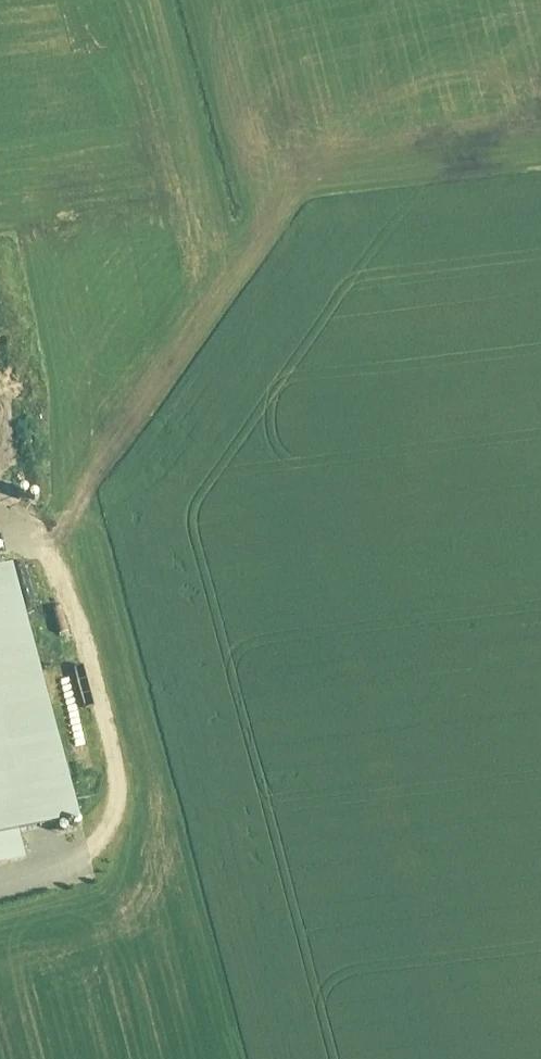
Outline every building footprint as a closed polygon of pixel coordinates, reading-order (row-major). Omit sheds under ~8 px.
[(8,568),(0,570),(0,867),(24,860),(17,834),(75,818),(8,568)]
